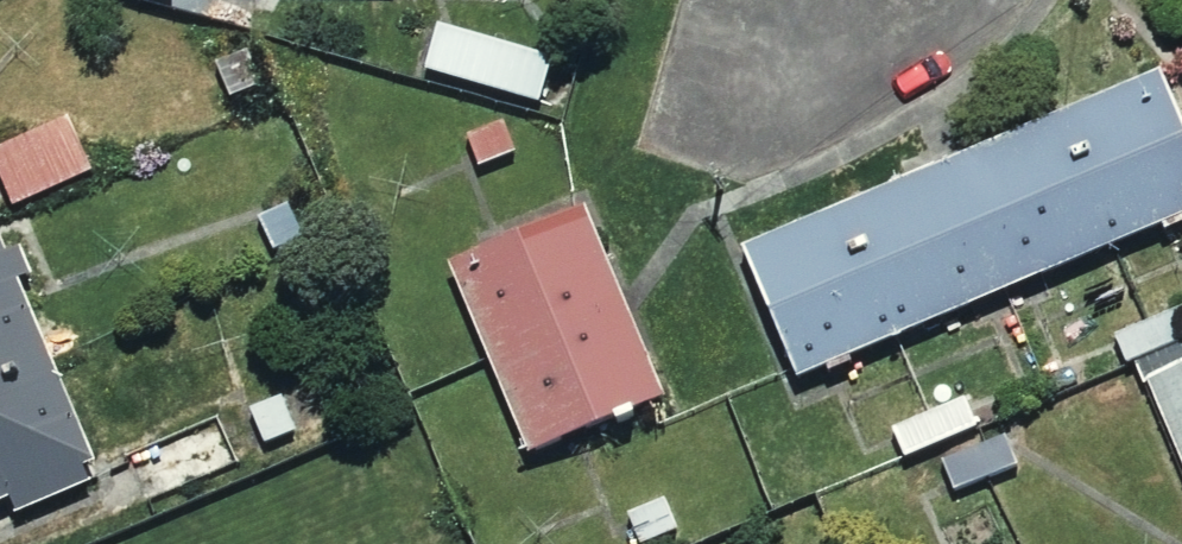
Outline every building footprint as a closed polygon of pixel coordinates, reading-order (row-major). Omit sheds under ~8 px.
[(551,53),(428,22),(415,77),(537,107),(551,53)] [(784,375),(1181,205),(1181,177),(1133,63),(725,238),(784,375)] [(0,130),(0,205),(3,212),(100,169),(69,100),(0,130)] [(653,401),(572,202),(434,258),(515,457),(653,401)] [(95,470),(21,308),(65,288),(27,206),(0,218),(0,498),(6,511),(95,470)] [(1096,331),(1113,367),(1180,335),(1163,300),(1096,331)] [(1125,371),(1181,490),(1181,344),(1125,371)] [(1001,421),(922,458),(943,502),(1021,464),(1001,421)]
